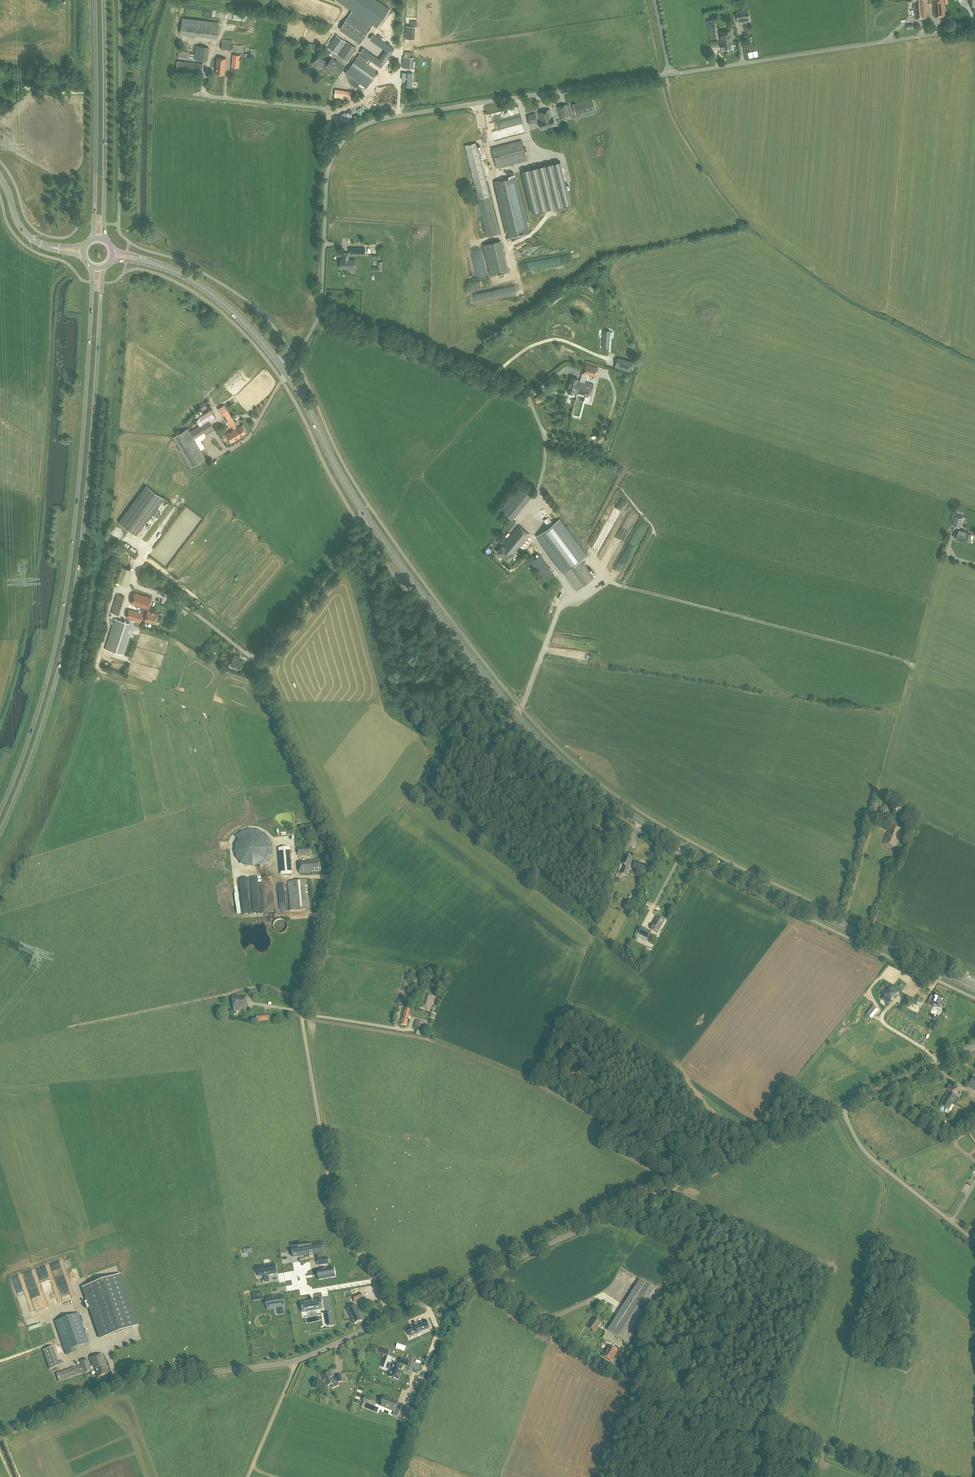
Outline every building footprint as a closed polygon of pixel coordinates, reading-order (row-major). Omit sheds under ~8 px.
[(347,18),(340,28),(361,42),(373,24),(377,27),(389,9),(376,0),(339,0),(353,9),(347,18)] [(911,1),(913,0),(914,6),(915,18),(927,17),(926,0),(911,0),(911,1)] [(944,0),(933,0),(934,17),(945,16),(944,0)] [(736,13),(737,23),(750,21),(748,11),(736,13)] [(182,18),(180,34),(217,38),(219,22),(182,18)] [(708,29),(715,28),(714,19),(707,20),(708,29)] [(719,32),(721,43),(725,42),(732,41),(731,30),(719,32)] [(373,34),(369,39),(385,51),(379,59),(363,48),(360,53),(381,68),(385,63),(391,54),(395,49),(373,34)] [(327,47),(338,54),(347,42),(336,35),(327,47)] [(751,41),(749,36),(747,37),(746,35),(741,37),(744,44),(751,41)] [(221,49),(231,50),(232,40),(222,39),(221,49)] [(725,42),(721,43),(721,46),(723,46),(724,49),(722,49),(723,53),(733,51),(732,44),(733,44),(732,41),(725,42)] [(309,42),(307,49),(313,51),(315,44),(309,42)] [(355,47),(347,42),(338,54),(346,60),(355,47)] [(207,61),(209,47),(196,45),(195,60),(207,61)] [(256,49),(246,47),(245,56),(255,57),(256,49)] [(178,58),(188,59),(189,52),(178,51),(178,58)] [(241,55),(233,54),(231,67),(239,68),(241,55)] [(378,71),(365,62),(367,60),(359,54),(345,73),(366,88),(378,71)] [(314,61),(312,63),(316,66),(319,69),(321,66),(323,64),(325,66),(336,76),(343,68),(332,58),(328,63),(325,61),(326,60),(319,55),(314,61)] [(224,74),(226,58),(217,57),(215,74),(224,74)] [(402,68),(412,68),(413,57),(403,57),(402,68)] [(203,63),(177,60),(176,70),(202,72),(203,63)] [(335,89),(334,97),(351,100),(352,91),(335,89)] [(592,96),(572,102),(575,113),(595,107),(592,96)] [(570,115),(567,103),(557,106),(561,118),(570,115)] [(520,107),(490,114),(492,123),(504,120),(506,128),(518,126),(520,132),(521,132),(522,135),(526,134),(520,107)] [(550,109),(538,112),(541,122),(539,122),(541,127),(545,126),(551,124),(555,123),(553,118),(550,109)] [(535,112),(527,115),(530,124),(538,121),(535,112)] [(527,160),(522,140),(492,148),(497,168),(527,160)] [(488,237),(499,234),(476,143),(465,145),(488,237)] [(533,213),(562,206),(569,204),(564,183),(565,183),(560,162),(522,171),(533,213)] [(516,176),(494,181),(506,232),(529,227),(516,176)] [(500,240),(483,244),(490,274),(508,269),(500,240)] [(344,252),(344,258),(344,259),(341,259),(340,268),(348,268),(348,269),(355,269),(356,259),(349,259),(349,252),(344,252)] [(571,376),(567,392),(575,394),(575,393),(591,397),(594,384),(585,381),(587,374),(595,377),(598,367),(595,366),(586,364),(586,366),(584,373),(582,373),(580,380),(578,380),(579,378),(578,378),(571,376)] [(604,377),(623,381),(625,370),(615,368),(614,371),(605,370),(604,377)] [(601,396),(607,397),(610,387),(604,385),(601,396)] [(224,404),(217,408),(229,428),(230,427),(232,426),(234,429),(232,430),(226,434),(231,443),(240,437),(240,436),(246,432),(242,425),(237,428),(235,424),(236,424),(224,404)] [(203,424),(190,432),(195,440),(202,435),(214,428),(210,421),(216,418),(211,409),(199,417),(203,424)] [(187,429),(173,437),(179,447),(182,452),(191,467),(206,459),(201,450),(205,448),(201,441),(201,440),(204,438),(202,435),(195,440),(190,432),(188,428),(187,429)] [(119,522),(136,535),(163,497),(146,485),(119,522)] [(500,509),(512,519),(532,495),(520,485),(500,509)] [(549,527),(537,536),(576,589),(594,577),(581,559),(587,555),(559,519),(553,523),(548,516),(544,520),(549,527)] [(952,525),(960,527),(963,518),(955,516),(952,525)] [(571,528),(575,525),(570,518),(566,522),(571,528)] [(500,525),(495,529),(499,534),(504,530),(500,525)] [(513,554),(527,538),(530,534),(519,525),(503,545),(502,544),(496,551),(508,561),(514,554),(513,554)] [(956,537),(955,539),(963,541),(964,540),(970,542),(972,533),(973,531),(968,530),(968,532),(966,531),(959,529),(958,532),(957,532),(956,537)] [(120,565),(115,581),(128,585),(132,569),(120,565)] [(144,619),(144,620),(154,623),(157,613),(147,610),(151,597),(134,592),(131,603),(142,606),(140,612),(128,609),(126,617),(140,621),(141,619),(144,619)] [(117,594),(111,612),(119,615),(124,596),(117,594)] [(128,618),(126,622),(114,618),(105,648),(124,654),(135,621),(128,618)] [(243,661),(239,659),(240,656),(234,654),(233,657),(230,665),(241,668),(243,661)] [(881,810),(889,814),(892,804),(884,801),(881,810)] [(883,843),(895,848),(902,830),(890,825),(883,843)] [(310,847),(297,848),(298,856),(311,855),(310,847)] [(626,875),(629,866),(631,862),(630,862),(631,858),(625,856),(623,863),(624,864),(621,874),(626,875)] [(311,861),(311,860),(299,861),(300,874),(312,873),(312,872),(321,871),(320,860),(311,861)] [(290,910),(311,908),(309,879),(288,881),(290,910)] [(646,923),(651,925),(657,914),(651,912),(646,923)] [(658,932),(664,920),(657,917),(650,929),(658,932)] [(286,929),(287,927),(287,926),(286,924),(286,923),(285,922),(284,921),(283,921),(282,921),(280,920),(278,921),(277,922),(276,923),(275,923),(274,925),(274,926),(274,927),(274,929),(275,930),(276,931),(276,932),(278,933),(279,933),(281,933),(283,933),(285,932),(285,931),(286,930),(286,929)] [(642,927),(637,936),(646,941),(651,932),(642,927)] [(439,976),(438,982),(445,984),(447,979),(439,976)] [(884,997),(882,999),(888,1004),(890,1002),(896,995),(895,995),(894,994),(897,991),(891,987),(889,990),(884,996),(884,997)] [(420,1006),(420,1007),(429,1011),(430,1009),(432,1003),(433,1004),(435,997),(423,993),(422,996),(423,997),(420,1006)] [(931,996),(927,1004),(932,1006),(933,1004),(934,1005),(941,1008),(943,1002),(946,998),(939,995),(935,993),(933,996),(931,996)] [(245,996),(238,997),(240,1010),(247,1009),(245,996)] [(920,997),(918,1001),(916,1004),(921,1006),(925,1000),(920,997)] [(926,1013),(925,1015),(932,1017),(932,1016),(935,1017),(930,1026),(934,1029),(941,1017),(938,1015),(936,1017),(935,1017),(937,1012),(928,1008),(926,1013)] [(425,1022),(416,1020),(414,1027),(423,1029),(425,1022)] [(947,1089),(950,1090),(949,1092),(948,1092),(941,1105),(949,1109),(952,1104),(956,1106),(960,1099),(956,1097),(956,1096),(951,1093),(952,1092),(954,1088),(949,1085),(947,1089)] [(302,1245),(292,1247),(294,1257),(303,1255),(309,1254),(310,1255),(313,1255),(313,1254),(324,1252),(322,1242),(302,1245)] [(275,1264),(260,1267),(262,1276),(264,1275),(267,1275),(277,1273),(275,1264)] [(331,1272),(331,1269),(327,1269),(326,1269),(322,1270),(318,1271),(318,1275),(319,1274),(319,1277),(319,1280),(332,1278),(332,1274),(332,1272),(331,1272)] [(119,1275),(83,1288),(101,1339),(137,1326),(119,1275)] [(46,1294),(55,1292),(51,1278),(42,1281),(46,1294)] [(640,1280),(607,1330),(629,1344),(661,1293),(640,1280)] [(283,1297),(268,1299),(269,1309),(278,1307),(279,1310),(284,1309),(283,1306),(285,1306),(283,1297)] [(311,1301),(300,1303),(302,1313),(307,1312),(308,1313),(308,1312),(307,1309),(314,1307),(315,1311),(314,1311),(314,1312),(315,1311),(315,1310),(320,1310),(318,1300),(314,1300),(313,1300),(313,1301),(311,1301),(311,1300),(311,1301)] [(363,1320),(356,1305),(347,1309),(354,1324),(363,1320)] [(76,1351),(75,1348),(89,1343),(78,1312),(54,1321),(66,1355),(76,1351)] [(594,1332),(601,1322),(594,1317),(587,1327),(594,1332)] [(429,1328),(426,1320),(418,1324),(417,1323),(414,1324),(415,1325),(406,1329),(410,1336),(418,1333),(421,1332),(421,1331),(429,1328)] [(611,1362),(618,1351),(609,1345),(602,1356),(611,1362)] [(53,1347),(43,1350),(43,1351),(49,1369),(52,1368),(59,1366),(53,1347)] [(93,1366),(90,1367),(87,1359),(80,1362),(81,1365),(56,1373),(59,1382),(91,1371),(91,1370),(93,1369),(93,1370),(95,1370),(97,1378),(107,1374),(105,1366),(106,1366),(102,1354),(90,1358),(93,1366)] [(397,1365),(393,1377),(401,1380),(407,1366),(411,1367),(413,1362),(406,1359),(404,1364),(404,1365),(403,1367),(397,1365)] [(330,1372),(322,1375),(324,1379),(324,1380),(324,1382),(325,1383),(327,1386),(331,1385),(335,1383),(334,1381),(330,1372)] [(396,1397),(383,1392),(381,1397),(386,1399),(386,1400),(385,1400),(380,1413),(389,1416),(389,1417),(392,1411),(392,1412),(392,1411),(392,1410),(393,1410),(392,1409),(395,1403),(394,1403),(393,1403),(396,1397)]
